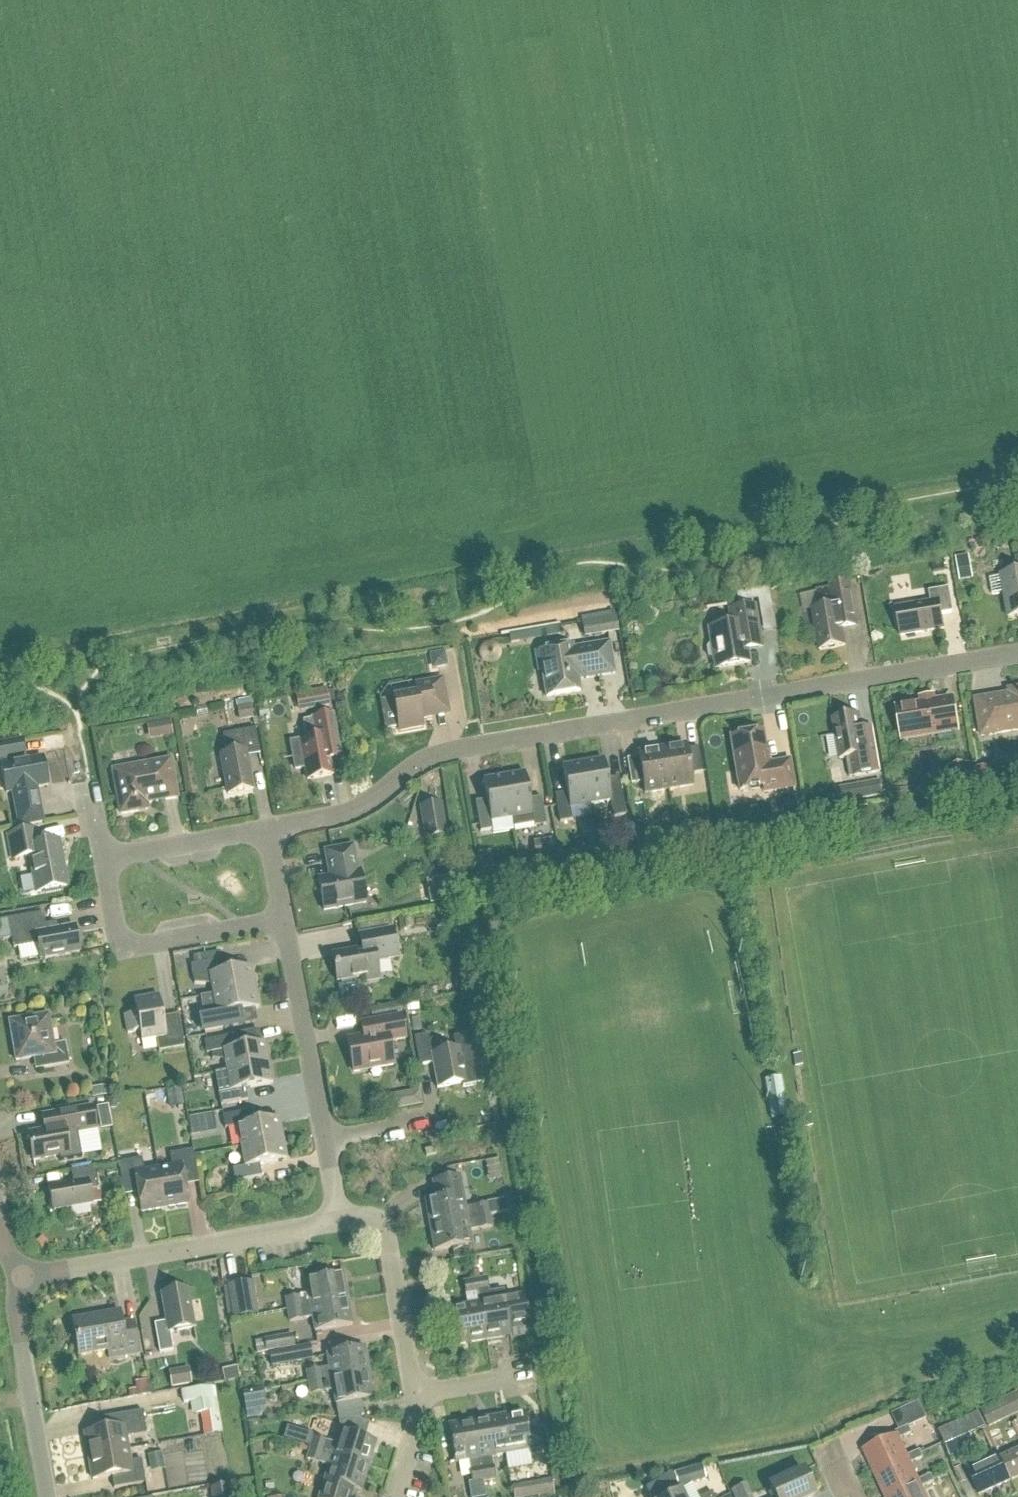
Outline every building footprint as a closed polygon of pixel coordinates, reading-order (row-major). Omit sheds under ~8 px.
[(969,557),(956,559),(958,572),(971,571),(969,557)] [(1005,595),(1009,620),(1017,619),(1017,560),(1015,560),(1017,576),(1002,578),(1002,579),(990,581),(993,597),(1005,595)] [(944,561),(931,563),(933,573),(945,571),(944,561)] [(846,648),(843,632),(840,615),(853,613),(848,587),(816,593),(820,612),(814,613),(821,653),(846,648)] [(897,610),(901,639),(944,632),(942,617),(954,615),(950,591),(930,594),(931,605),(897,610)] [(758,610),(769,608),(766,592),(755,594),(758,610)] [(748,665),(746,653),(760,650),(759,643),(753,609),(730,613),(732,620),(725,622),(722,625),(723,629),(709,631),(712,646),(709,647),(706,651),(708,658),(711,661),(714,661),(716,671),(748,665)] [(583,624),(586,639),(617,633),(615,618),(583,624)] [(614,676),(609,644),(573,651),(572,648),(535,655),(539,674),(542,673),(546,700),(580,694),(578,682),(614,676)] [(479,653),(479,655),(479,657),(479,659),(480,660),(481,662),(482,663),(484,664),(485,665),(487,665),(489,665),(491,665),(492,665),(494,664),(495,663),(497,662),(498,660),(499,659),(499,657),(499,655),(499,653),(499,652),(498,650),(497,649),(495,647),(494,646),(492,646),(491,645),(489,645),(487,645),(485,646),(484,646),(482,647),(481,649),(480,650),(479,652),(479,653)] [(447,668),(444,653),(428,655),(431,671),(447,668)] [(393,702),(391,702),(396,729),(397,734),(399,733),(423,729),(421,721),(431,719),(429,708),(446,705),(442,682),(415,687),(417,697),(393,702)] [(304,694),(307,712),(329,708),(326,691),(304,694)] [(982,738),(1017,732),(1017,696),(976,703),(982,738)] [(899,711),(904,741),(957,733),(952,702),(899,711)] [(250,706),(236,708),(237,718),(252,716),(250,706)] [(306,742),(300,743),(290,745),(295,772),(305,770),(307,782),(332,778),(330,762),(326,744),(338,742),(333,717),(303,723),(306,742)] [(865,751),(859,718),(834,722),(841,761),(847,760),(850,780),(881,775),(876,749),(865,751)] [(170,722),(156,725),(159,739),(172,736),(170,722)] [(221,757),(228,797),(253,792),(247,759),(260,756),(255,731),(223,737),(226,756),(221,757)] [(767,767),(762,734),(730,740),(739,793),(762,789),(763,794),(793,789),(789,763),(767,767)] [(25,759),(22,741),(0,745),(0,763),(25,759)] [(686,748),(662,752),(669,791),(692,787),(691,776),(702,774),(698,750),(686,752),(686,748)] [(669,791),(662,752),(638,756),(639,760),(627,762),(631,787),(643,785),(645,796),(669,791)] [(13,794),(17,815),(20,830),(43,825),(40,810),(36,789),(48,787),(43,760),(1,768),(7,795),(13,794)] [(113,773),(121,816),(147,811),(146,805),(177,799),(171,762),(113,773)] [(604,762),(583,765),(590,807),(610,804),(613,819),(625,817),(620,786),(608,788),(604,762)] [(590,807),(583,765),(562,769),(567,795),(555,797),(560,825),(572,822),(570,811),(590,807)] [(504,779),(513,830),(533,826),(534,829),(546,827),(541,799),(529,801),(525,775),(504,779)] [(480,834),(492,832),(493,836),(513,833),(512,830),(513,830),(504,779),(483,783),(488,809),(476,811),(480,834)] [(880,783),(851,787),(854,803),(882,798),(880,783)] [(420,808),(425,841),(445,838),(440,805),(420,808)] [(682,825),(683,832),(685,840),(698,838),(695,823),(682,825)] [(635,838),(632,825),(622,827),(624,840),(635,838)] [(673,829),(658,831),(659,839),(660,844),(675,842),(673,829)] [(36,848),(33,832),(8,837),(12,861),(30,858),(37,894),(67,889),(59,844),(36,848)] [(558,860),(555,838),(533,841),(537,863),(558,860)] [(321,913),(324,912),(366,905),(360,873),(358,874),(353,846),(322,851),(327,877),(315,879),(321,913)] [(479,872),(492,870),(491,860),(477,862),(479,872)] [(461,925),(458,909),(446,912),(449,928),(461,925)] [(12,940),(14,951),(38,946),(40,962),(79,955),(75,928),(46,933),(43,915),(8,921),(0,923),(0,942),(12,940)] [(335,985),(341,984),(341,987),(338,988),(340,1002),(362,998),(360,984),(379,980),(376,964),(397,960),(392,932),(392,929),(356,936),(359,950),(330,956),(335,985)] [(211,987),(213,997),(255,989),(251,969),(224,974),(222,962),(191,967),(194,986),(211,987)] [(200,1034),(234,1028),(234,1027),(232,1015),(254,1011),(259,1010),(255,989),(213,997),(201,999),(203,1013),(204,1018),(198,1020),(200,1034)] [(164,1025),(159,998),(134,1002),(136,1016),(125,1018),(128,1036),(140,1034),(141,1044),(157,1041),(159,1054),(184,1049),(179,1022),(164,1025)] [(361,1037),(344,1040),(350,1075),(354,1074),(393,1067),(389,1044),(405,1041),(401,1017),(400,1016),(367,1022),(359,1024),(361,1037)] [(38,1071),(68,1066),(64,1045),(52,1047),(47,1017),(8,1023),(15,1063),(36,1059),(38,1071)] [(437,1090),(462,1085),(462,1089),(483,1085),(478,1060),(474,1060),(470,1036),(453,1039),(455,1052),(431,1057),(428,1037),(414,1039),(420,1068),(433,1065),(437,1090)] [(225,1063),(227,1073),(269,1065),(265,1045),(238,1050),(236,1038),(204,1044),(206,1056),(211,1055),(212,1061),(225,1063)] [(215,1075),(217,1089),(221,1108),(248,1103),(246,1091),(273,1086),(269,1065),(227,1073),(215,1075)] [(764,1082),(770,1122),(787,1119),(780,1079),(764,1082)] [(105,1087),(90,1090),(92,1100),(107,1097),(105,1087)] [(181,1090),(166,1092),(169,1109),(183,1107),(181,1090)] [(119,1100),(108,1101),(109,1112),(116,1111),(119,1106),(119,1100)] [(193,1103),(186,1105),(188,1118),(201,1116),(200,1108),(193,1103)] [(79,1149),(79,1148),(77,1135),(97,1132),(97,1130),(93,1107),(54,1114),(57,1133),(44,1135),(29,1138),(33,1162),(68,1156),(67,1155),(75,1154),(78,1152),(79,1149)] [(100,1131),(111,1129),(107,1107),(96,1109),(100,1131)] [(237,1128),(241,1149),(283,1141),(279,1120),(252,1125),(250,1114),(223,1119),(225,1131),(237,1128)] [(191,1138),(201,1136),(197,1118),(188,1120),(191,1138)] [(283,1141),(241,1149),(245,1169),(232,1171),(235,1183),(262,1178),(260,1167),(287,1162),(283,1141)] [(424,1154),(426,1160),(436,1157),(434,1151),(424,1154)] [(172,1169),(158,1171),(165,1211),(188,1207),(184,1179),(197,1177),(193,1152),(169,1156),(172,1169)] [(165,1211),(158,1171),(144,1174),(142,1161),(118,1165),(123,1189),(136,1187),(141,1215),(165,1211)] [(50,1215),(53,1215),(93,1208),(90,1194),(90,1192),(98,1191),(95,1170),(95,1168),(70,1173),(71,1183),(46,1188),(50,1215)] [(435,1201),(425,1202),(429,1228),(489,1217),(510,1214),(508,1202),(487,1206),(465,1210),(459,1178),(432,1183),(435,1201)] [(429,1228),(434,1253),(471,1247),(468,1233),(491,1229),(489,1217),(429,1228)] [(38,1246),(39,1248),(45,1242),(44,1241),(41,1238),(35,1243),(38,1246)] [(285,1300),(288,1312),(347,1301),(342,1276),(305,1283),(307,1296),(285,1300)] [(474,1283),(484,1342),(509,1338),(508,1331),(529,1328),(523,1297),(489,1303),(485,1281),(474,1283)] [(460,1347),(484,1342),(474,1283),(463,1285),(467,1307),(453,1309),(460,1347)] [(247,1284),(227,1288),(232,1316),(232,1320),(252,1317),(256,1316),(258,1316),(252,1284),(251,1284),(247,1284)] [(155,1326),(160,1355),(173,1352),(170,1334),(193,1330),(186,1292),(162,1296),(167,1324),(155,1326)] [(314,1334),(351,1327),(347,1301),(288,1312),(290,1323),(312,1319),(314,1334)] [(109,1360),(139,1355),(133,1324),(121,1326),(119,1313),(82,1319),(81,1318),(77,1319),(77,1320),(72,1321),(80,1366),(82,1365),(80,1356),(95,1353),(95,1355),(108,1353),(109,1360)] [(266,1354),(294,1349),(291,1337),(264,1342),(266,1354)] [(270,1356),(271,1368),(312,1361),(310,1349),(270,1356)] [(306,1374),(309,1389),(369,1378),(364,1349),(326,1356),(328,1370),(306,1374)] [(169,1376),(171,1389),(191,1386),(188,1373),(169,1376)] [(337,1406),(339,1423),(359,1423),(364,1423),(361,1422),(360,1417),(363,1416),(361,1401),(373,1399),(369,1378),(309,1389),(310,1397),(332,1393),(335,1406),(337,1406)] [(133,1385),(134,1392),(135,1398),(150,1396),(148,1382),(133,1385)] [(193,1404),(195,1415),(204,1413),(208,1436),(221,1434),(217,1412),(214,1412),(210,1389),(182,1394),(184,1405),(193,1404)] [(255,1419),(275,1414),(271,1395),(250,1400),(255,1419)] [(864,1451),(876,1476),(908,1461),(907,1457),(899,1442),(912,1436),(909,1428),(926,1420),(920,1405),(919,1403),(892,1416),(899,1432),(895,1434),(896,1437),(864,1451)] [(84,1436),(88,1459),(128,1452),(126,1440),(146,1436),(142,1413),(101,1420),(103,1432),(84,1436)] [(951,1459),(976,1447),(971,1436),(982,1431),(986,1429),(978,1413),(938,1431),(951,1459)] [(522,1416),(497,1420),(504,1458),(539,1452),(536,1433),(526,1435),(522,1416)] [(472,1425),(483,1485),(494,1483),(490,1460),(504,1458),(497,1420),(472,1425)] [(312,1439),(308,1453),(367,1471),(375,1443),(364,1439),(368,1424),(364,1423),(359,1423),(339,1423),(341,1432),(338,1433),(334,1446),(312,1439)] [(471,1485),(468,1485),(470,1496),(485,1496),(483,1485),(472,1425),(447,1429),(453,1467),(467,1464),(471,1485)] [(302,1461),(305,1451),(296,1448),(293,1458),(302,1461)] [(130,1464),(128,1452),(88,1459),(92,1482),(111,1479),(114,1491),(145,1485),(141,1462),(130,1464)] [(885,1496),(895,1496),(920,1486),(918,1482),(911,1466),(923,1460),(920,1452),(907,1457),(908,1461),(876,1476),(885,1496)] [(1011,1482),(1017,1479),(1017,1452),(1001,1460),(1011,1482)] [(355,1490),(360,1492),(367,1471),(308,1453),(306,1461),(328,1467),(324,1480),(319,1496),(353,1496),(355,1490)] [(162,1455),(147,1457),(149,1469),(164,1467),(162,1455)] [(980,1496),(1011,1482),(1001,1460),(969,1474),(980,1496)] [(674,1476),(678,1489),(704,1481),(700,1468),(674,1476)] [(815,1496),(802,1470),(767,1486),(768,1489),(772,1496),(815,1496)] [(895,1496),(925,1496),(922,1490),(935,1484),(931,1476),(918,1482),(920,1486),(895,1496)] [(524,1486),(512,1488),(513,1496),(526,1496),(524,1486)] [(732,1496),(749,1496),(744,1486),(730,1493),(732,1496)] [(212,1496),(231,1496),(229,1487),(211,1490),(212,1496)]
